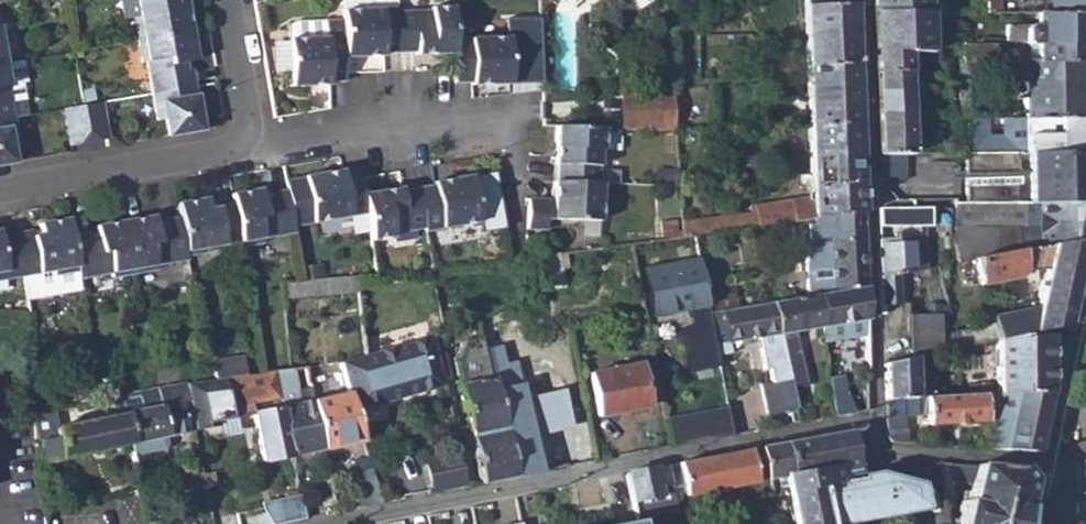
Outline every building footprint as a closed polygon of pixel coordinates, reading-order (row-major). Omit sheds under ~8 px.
[(190,30),(185,1),(173,2),(173,0),(137,0),(140,14),(135,15),(140,39),(190,30)] [(873,13),(928,12),(927,0),(873,0),(873,13)] [(983,0),(939,0),(939,12),(983,13),(983,0)] [(983,13),(1036,12),(1085,12),(1085,0),(983,0),(983,13)] [(397,8),(398,48),(413,47),(414,51),(454,49),(453,36),(451,2),(429,3),(430,7),(397,8)] [(810,124),(860,124),(855,4),(806,5),(810,124)] [(341,16),(342,34),(343,54),(381,53),(380,49),(398,48),(397,8),(397,5),(341,7),(341,16)] [(928,12),(873,13),(877,153),(910,153),(906,53),(929,53),(928,12)] [(1079,61),(1085,61),(1085,12),(1036,12),(1036,16),(1021,16),(1021,21),(1035,21),(1036,25),(1007,26),(1007,40),(1022,40),(1024,40),(1026,41),(1028,42),(1030,44),(1036,44),(1038,62),(1079,61)] [(342,34),(341,16),(294,16),(290,22),(291,37),(342,34)] [(148,59),(153,92),(193,85),(190,68),(185,68),(184,59),(195,57),(190,30),(140,39),(143,60),(148,59)] [(524,33),(507,34),(509,78),(527,77),(524,33)] [(291,37),(288,37),(290,84),(327,83),(326,79),(345,78),(343,54),(342,34),(291,37)] [(453,36),(454,49),(456,81),(474,80),(474,82),(509,81),(509,78),(507,34),(453,36)] [(10,62),(5,38),(0,39),(0,64),(10,62)] [(963,47),(963,63),(969,63),(1005,62),(1017,62),(1017,51),(995,51),(994,47),(963,47)] [(10,102),(24,100),(21,81),(29,79),(25,59),(10,62),(13,81),(6,83),(10,102)] [(1038,62),(1023,62),(1024,118),(1081,118),(1079,61),(1038,62)] [(10,62),(0,64),(0,119),(12,117),(27,115),(24,100),(10,102),(6,83),(13,81),(10,62)] [(1005,62),(969,63),(969,99),(1005,98),(1005,62)] [(968,117),(969,99),(969,63),(963,63),(958,63),(960,121),(968,120),(968,117)] [(193,85),(153,92),(158,118),(164,117),(168,134),(200,128),(193,85)] [(676,96),(651,97),(652,126),(677,127),(676,96)] [(617,98),(618,125),(652,126),(651,97),(617,98)] [(102,101),(84,105),(90,140),(107,137),(102,101)] [(84,105),(66,108),(73,144),(90,140),(84,105)] [(0,119),(0,163),(16,160),(13,143),(17,142),(12,117),(0,119)] [(967,154),(1085,154),(1085,118),(1081,118),(1024,118),(968,117),(968,120),(967,154)] [(534,198),(532,227),(550,228),(551,216),(603,219),(605,182),(600,182),(600,170),(602,146),(605,147),(606,126),(561,124),(559,163),(561,163),(560,180),(559,180),(558,199),(534,198)] [(860,124),(810,124),(813,200),(814,219),(863,212),(860,124)] [(626,128),(606,126),(605,147),(625,148),(626,128)] [(1085,203),(1085,154),(967,154),(965,154),(968,202),(1039,203),(1085,203)] [(600,182),(605,182),(620,183),(621,171),(600,170),(600,182)] [(369,212),(366,196),(362,171),(340,175),(339,171),(302,177),(303,180),(287,182),(295,224),(369,212)] [(487,232),(510,228),(499,172),(437,183),(438,187),(422,190),(429,227),(430,232),(485,222),(487,232)] [(260,189),(232,194),(234,205),(240,241),(241,245),(262,242),(262,238),(293,232),(286,191),(271,193),(272,200),(262,201),(260,189)] [(429,227),(422,190),(405,193),(404,189),(366,196),(369,212),(375,242),(399,237),(398,233),(429,227)] [(695,235),(814,219),(813,200),(803,201),(803,198),(750,205),(751,212),(681,222),(682,237),(695,235)] [(234,205),(208,210),(206,199),(176,205),(178,219),(185,256),(206,252),(207,247),(240,241),(234,205)] [(957,264),(978,260),(1039,248),(1039,203),(968,202),(956,202),(954,238),(957,264)] [(1084,239),(1085,230),(1085,203),(1039,203),(1039,248),(1084,239)] [(881,210),(882,224),(904,224),(904,210),(881,210)] [(864,286),(863,212),(814,219),(815,240),(831,239),(831,257),(812,260),(813,295),(817,294),(864,286)] [(185,256),(178,219),(161,222),(162,229),(154,230),(151,218),(124,223),(133,274),(155,270),(155,265),(185,260),(185,256)] [(79,278),(72,238),(69,221),(40,226),(43,237),(35,238),(34,234),(12,237),(18,276),(22,300),(80,290),(79,278)] [(133,274),(124,223),(95,229),(97,240),(90,241),(89,235),(72,238),(79,278),(109,273),(110,278),(133,274)] [(12,237),(1,239),(0,233),(0,279),(18,276),(12,237)] [(894,239),(882,240),(884,278),(900,275),(926,270),(924,238),(911,239),(910,234),(894,234),(894,239)] [(993,318),(997,340),(1015,336),(1065,325),(1084,239),(1039,248),(978,260),(984,285),(1021,277),(1022,276),(1023,274),(1024,272),(1024,270),(1043,269),(1037,307),(993,318)] [(699,259),(645,268),(655,317),(708,305),(707,298),(699,259)] [(900,305),(900,275),(884,278),(883,306),(900,305)] [(358,292),(357,276),(281,283),(282,299),(358,292)] [(864,286),(817,294),(822,327),(824,341),(838,339),(838,344),(853,343),(852,337),(867,335),(864,286)] [(708,305),(710,314),(739,309),(735,293),(707,298),(708,305)] [(813,295),(772,303),(781,341),(796,339),(794,332),(822,327),(817,294),(813,295)] [(790,386),(781,341),(772,303),(739,309),(710,314),(718,355),(731,353),(730,343),(759,337),(765,369),(770,368),(773,382),(761,385),(767,413),(795,408),(790,386)] [(910,352),(940,352),(939,316),(910,316),(910,352)] [(1050,337),(1050,347),(1060,347),(1065,325),(1015,336),(1050,337)] [(998,395),(1050,393),(1050,347),(1050,337),(1015,336),(997,340),(998,385),(998,395)] [(481,486),(515,480),(490,372),(485,348),(482,337),(462,341),(462,344),(457,356),(454,357),(460,385),(472,442),(476,460),(481,486)] [(796,339),(781,341),(790,386),(803,384),(796,339)] [(497,345),(485,348),(490,372),(503,369),(497,345)] [(956,349),(959,361),(974,357),(971,346),(956,349)] [(886,399),(925,397),(935,397),(934,354),(885,366),(886,399)] [(460,385),(454,357),(440,360),(446,387),(460,385)] [(210,363),(213,381),(243,377),(240,359),(210,363)] [(337,361),(305,366),(308,381),(336,376),(337,384),(344,383),(337,361)] [(601,415),(662,404),(654,362),(592,373),(601,415)] [(490,372),(515,480),(538,475),(520,384),(536,380),(532,363),(503,369),(490,372)] [(305,366),(273,372),(277,389),(308,383),(308,381),(305,366)] [(262,460),(291,454),(280,406),(277,389),(273,372),(243,377),(213,381),(183,386),(186,400),(192,429),(218,423),(218,418),(253,413),(262,460)] [(829,378),(835,418),(853,414),(844,392),(842,376),(829,378)] [(998,395),(998,385),(971,387),(971,396),(984,395),(998,395)] [(183,386),(155,390),(158,407),(164,436),(184,432),(179,401),(186,400),(183,386)] [(122,395),(125,413),(158,407),(155,390),(122,395)] [(311,399),(322,448),(360,440),(347,391),(311,399)] [(987,450),(1036,453),(1050,393),(998,395),(984,395),(985,422),(987,450)] [(935,397),(925,397),(927,413),(928,426),(985,422),(984,395),(971,396),(935,397)] [(925,397),(886,399),(886,439),(890,443),(905,445),(906,431),(904,431),(904,416),(918,415),(918,413),(927,413),(925,397)] [(322,448),(311,399),(280,406),(291,454),(322,448)] [(164,436),(158,407),(125,413),(121,414),(128,444),(134,471),(148,468),(146,452),(166,446),(164,436)] [(128,444),(121,414),(55,428),(57,439),(48,440),(48,436),(36,439),(38,462),(128,444)] [(43,511),(41,488),(38,462),(36,439),(33,415),(0,418),(0,523),(45,523),(43,511)] [(826,467),(854,461),(849,436),(845,432),(819,437),(826,467)] [(826,467),(819,437),(788,443),(794,474),(826,467)] [(476,460),(472,442),(459,445),(463,463),(476,460)] [(794,474),(788,443),(759,449),(762,459),(772,457),(776,478),(794,474)] [(756,494),(767,491),(766,480),(762,459),(759,449),(664,468),(669,493),(673,511),(688,508),(686,496),(754,483),(756,494)] [(424,460),(432,497),(466,490),(458,453),(424,460)] [(776,478),(772,457),(762,459),(766,480),(776,478)] [(816,484),(858,477),(854,461),(826,467),(794,474),(776,478),(778,491),(784,490),(791,523),(825,523),(816,484)] [(1030,481),(1022,469),(935,464),(941,498),(953,497),(953,481),(973,481),(969,499),(963,498),(959,519),(944,516),(945,523),(1019,523),(1030,481)] [(630,502),(669,493),(664,468),(628,474),(625,479),(629,497),(630,502)] [(369,470),(356,474),(363,496),(358,511),(381,507),(369,470)] [(825,523),(846,523),(919,509),(915,487),(875,474),(858,477),(816,484),(825,523)] [(204,491),(215,489),(212,475),(201,477),(204,491)] [(129,493),(139,491),(137,483),(127,485),(129,493)] [(52,487),(41,488),(43,511),(55,509),(52,487)] [(304,521),(299,496),(264,503),(273,523),(290,523),(304,521)] [(264,503),(256,505),(263,523),(273,523),(264,503)]
